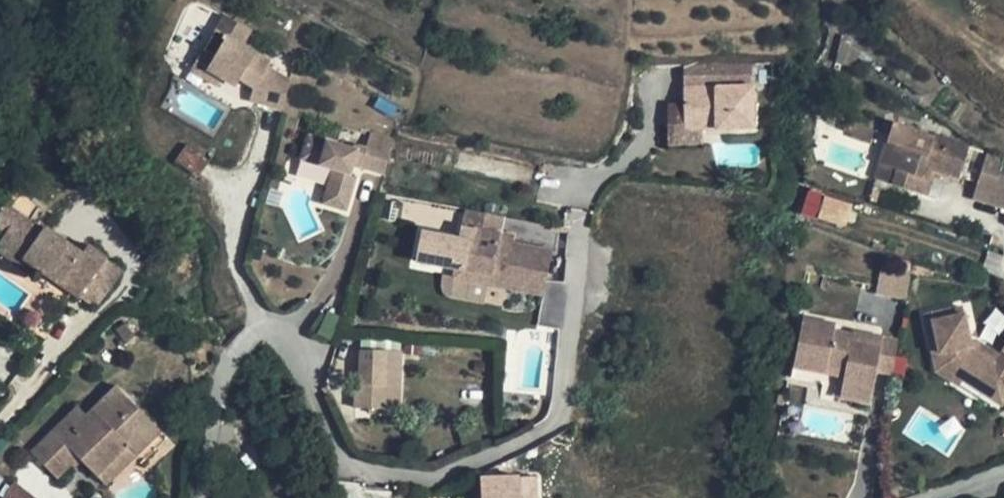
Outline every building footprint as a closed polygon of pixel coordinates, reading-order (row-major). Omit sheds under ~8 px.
[(265,63),(268,57),(239,41),(247,27),(220,13),(213,27),(202,48),(214,55),(207,67),(223,76),(235,83),(239,76),(243,67),(259,75),(254,84),(250,97),(282,105),(289,77),(265,63)] [(214,55),(202,48),(190,71),(218,85),(223,76),(207,67),(214,55)] [(718,64),(684,64),(685,104),(685,129),(703,128),(754,127),(753,86),(718,87),(718,64)] [(259,75),(243,67),(239,76),(254,84),(259,75)] [(685,145),(685,129),(685,104),(668,104),(668,145),(685,145)] [(969,150),(893,124),(879,166),(897,173),(892,187),(921,198),(930,171),(936,173),(958,181),(969,150)] [(703,128),(685,129),(685,145),(704,145),(703,128)] [(352,148),(308,134),(300,157),(331,167),(319,203),(345,211),(356,178),(350,176),(344,175),(348,163),(354,165),(385,175),(394,149),(367,141),(365,148),(364,148),(364,147),(363,147),(362,147),(361,146),(360,146),(359,146),(358,146),(357,146),(356,146),(355,146),(355,147),(354,147),(353,147),(353,148),(352,148)] [(208,161),(187,146),(176,162),(197,177),(208,161)] [(1002,178),(1003,171),(1003,162),(988,156),(972,203),(1003,213),(1003,179),(1002,178)] [(354,165),(348,163),(344,175),(350,176),(354,165)] [(897,173),(879,166),(873,181),(892,187),(897,173)] [(936,173),(930,171),(921,198),(926,200),(936,173)] [(844,226),(852,203),(809,188),(801,212),(844,226)] [(7,205),(0,215),(0,229),(7,234),(0,243),(0,249),(16,261),(20,255),(36,266),(79,296),(108,258),(89,245),(84,253),(46,227),(44,231),(7,205)] [(504,217),(468,211),(465,226),(473,228),(466,270),(495,276),(494,285),(508,288),(509,283),(546,291),(553,251),(515,244),(500,241),(501,232),(504,217)] [(456,278),(464,279),(466,270),(473,228),(465,226),(456,278)] [(517,235),(501,232),(500,241),(515,244),(517,235)] [(36,266),(20,255),(16,261),(32,272),(36,266)] [(124,271),(108,258),(79,296),(96,309),(124,271)] [(912,273),(882,267),(876,294),(907,300),(912,273)] [(495,276),(466,270),(464,279),(494,285),(495,276)] [(546,291),(509,283),(508,288),(545,296),(546,291)] [(924,316),(926,323),(934,321),(965,315),(963,307),(924,316)] [(965,315),(934,321),(942,354),(949,353),(951,361),(969,373),(965,379),(980,389),(984,383),(1002,395),(1003,392),(1003,367),(997,362),(973,348),(965,315)] [(837,325),(804,319),(794,366),(826,373),(828,366),(846,370),(844,377),(843,383),(874,389),(877,372),(882,347),(852,340),(852,336),(835,332),(837,325)] [(942,354),(934,321),(926,323),(933,356),(942,354)] [(136,337),(127,323),(118,330),(127,344),(136,337)] [(852,340),(882,347),(884,338),(853,332),(852,336),(852,340)] [(884,338),(882,347),(877,372),(892,375),(899,341),(884,338)] [(997,362),(1002,355),(979,340),(973,348),(997,362)] [(386,351),(362,350),(361,385),(386,385),(400,386),(402,353),(386,351)] [(937,371),(951,361),(949,353),(942,354),(933,356),(937,371)] [(969,373),(951,361),(937,371),(960,386),(965,379),(969,373)] [(846,370),(828,366),(826,373),(844,377),(846,370)] [(874,389),(843,383),(840,396),(871,402),(874,389)] [(998,402),(1002,395),(984,383),(980,389),(998,402)] [(162,431),(118,386),(88,416),(79,424),(70,415),(33,452),(58,478),(72,464),(79,457),(83,461),(98,476),(129,445),(139,455),(149,444),(162,431)] [(88,416),(79,407),(70,415),(79,424),(88,416)] [(168,439),(162,431),(149,444),(156,450),(168,439)] [(139,455),(129,445),(98,476),(108,486),(139,455)] [(83,461),(79,457),(72,464),(76,469),(83,461)] [(520,476),(484,479),(485,497),(522,497),(520,476)] [(520,476),(522,497),(536,497),(535,476),(520,476)] [(16,483),(6,497),(34,497),(16,483)]
